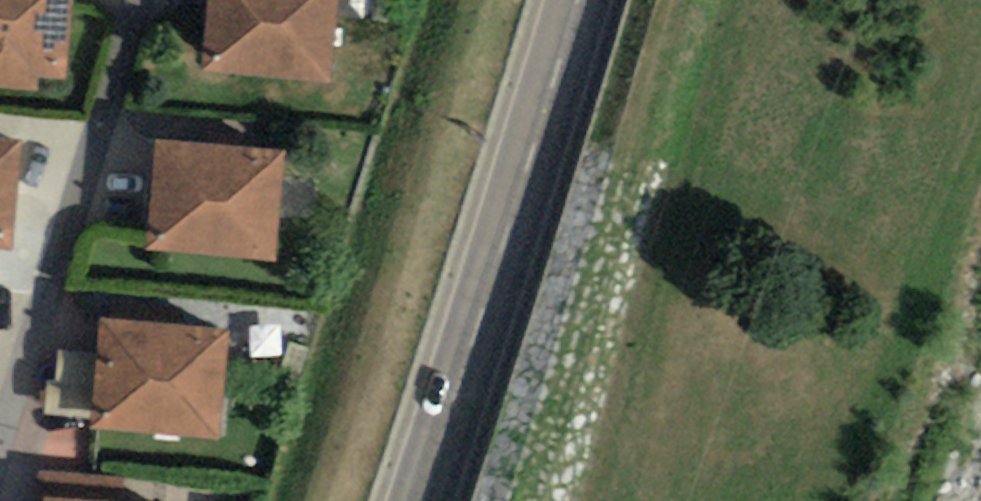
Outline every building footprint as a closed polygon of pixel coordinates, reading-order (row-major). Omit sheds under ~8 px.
[(71,65),(77,0),(0,0),(0,58),(71,65)] [(221,58),(347,69),(354,0),(227,0),(221,58)] [(0,129),(0,235),(27,237),(37,132),(0,129)] [(303,143),(177,132),(167,237),(293,248),(303,143)] [(246,323),(121,312),(111,417),(237,428),(246,323)]
